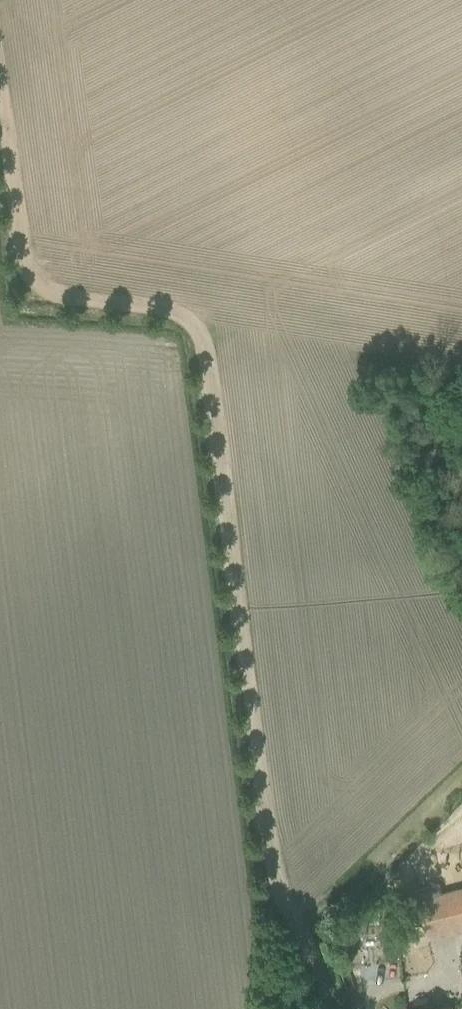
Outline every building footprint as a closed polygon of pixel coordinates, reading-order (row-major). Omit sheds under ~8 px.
[(417,901),(427,937),(461,928),(461,889),(417,901)]
